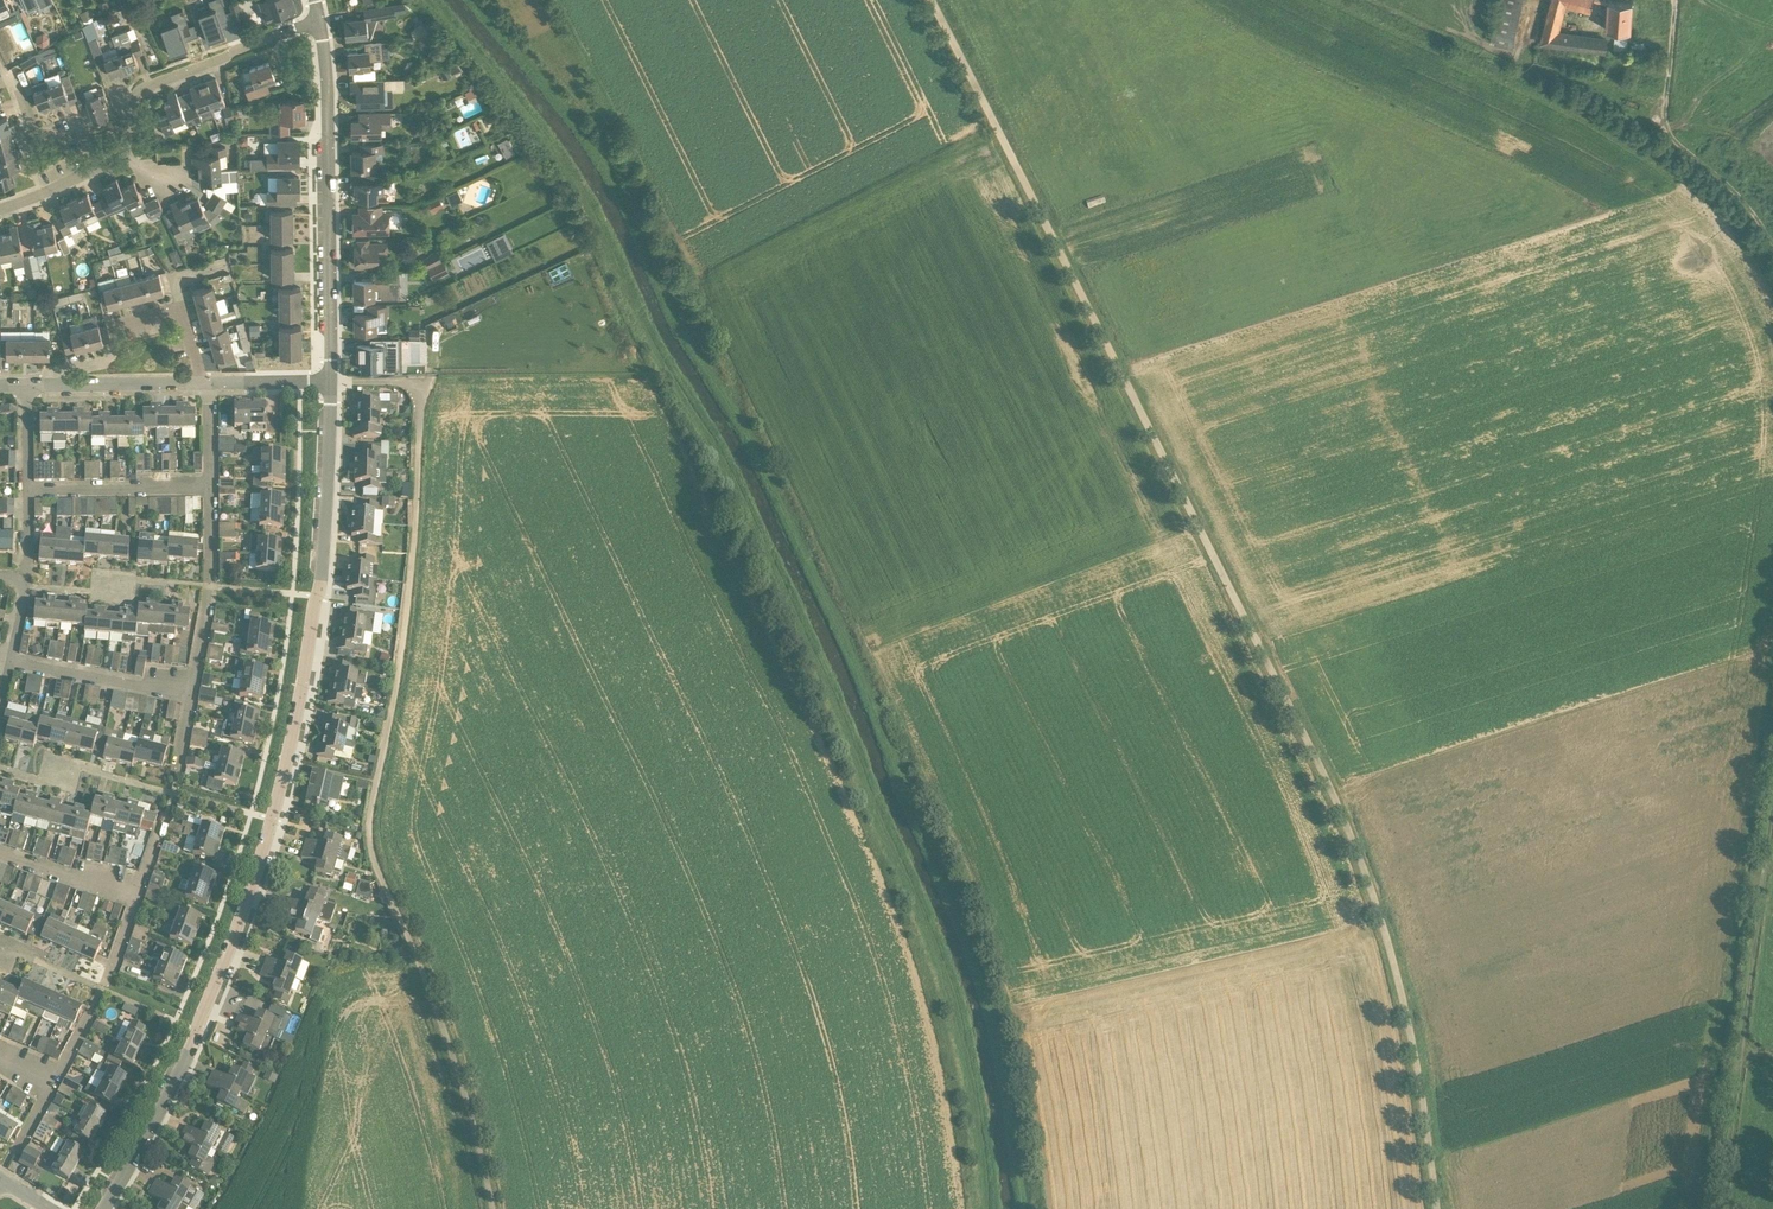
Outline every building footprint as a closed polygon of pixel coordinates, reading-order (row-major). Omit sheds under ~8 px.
[(5,0),(0,0),(0,22),(13,16),(5,0)] [(199,14),(208,42),(226,36),(221,23),(229,20),(222,0),(210,0),(209,0),(212,10),(199,14)] [(295,9),(292,0),(264,0),(260,2),(267,22),(278,17),(278,15),(295,9)] [(1581,7),(1591,10),(1594,0),(1583,0),(1581,7)] [(109,9),(108,1),(98,1),(98,9),(109,9)] [(1632,3),(1609,1),(1607,29),(1630,31),(1632,3)] [(235,21),(244,18),(238,2),(229,5),(235,21)] [(404,3),(394,5),(395,12),(405,10),(404,3)] [(347,38),(361,37),(361,40),(371,39),(377,19),(395,17),(394,5),(369,9),(370,19),(345,21),(347,38)] [(1580,36),(1556,32),(1561,11),(1549,8),(1540,43),(1578,48),(1580,36)] [(80,13),(84,21),(93,17),(89,9),(80,13)] [(163,46),(167,45),(170,55),(188,49),(183,36),(191,33),(183,10),(171,14),(174,23),(161,28),(164,36),(159,38),(163,46)] [(414,37),(427,30),(422,22),(409,29),(414,37)] [(73,33),(75,39),(84,36),(82,30),(73,33)] [(47,32),(35,34),(37,45),(50,43),(47,32)] [(428,33),(418,37),(421,44),(431,40),(428,33)] [(1606,39),(1580,35),(1580,36),(1578,48),(1604,52),(1606,39)] [(135,56),(143,53),(138,40),(123,45),(119,36),(112,38),(116,49),(125,73),(131,71),(130,69),(138,66),(135,56)] [(1628,37),(1615,36),(1614,50),(1627,50),(1628,37)] [(97,37),(88,40),(98,69),(106,66),(110,77),(118,74),(119,75),(125,73),(116,49),(103,54),(102,51),(97,37)] [(371,60),(385,59),(383,40),(366,42),(366,48),(348,50),(350,71),(372,70),(371,60)] [(46,51),(37,54),(39,61),(49,58),(46,51)] [(21,63),(26,71),(40,63),(35,55),(21,63)] [(455,61),(438,69),(443,79),(463,70),(455,61)] [(254,82),(244,86),(249,99),(269,92),(266,83),(274,80),(268,62),(249,69),(254,82)] [(78,101),(75,92),(68,74),(60,77),(60,75),(46,80),(48,86),(55,105),(60,103),(60,101),(67,98),(70,104),(78,101)] [(216,78),(202,83),(212,109),(225,104),(216,78)] [(357,105),(385,104),(384,80),(351,81),(351,97),(356,97),(357,105)] [(196,106),(190,108),(195,122),(195,123),(214,116),(212,109),(202,83),(190,88),(196,106)] [(48,107),(55,105),(48,86),(33,91),(39,108),(48,105),(48,107)] [(105,101),(107,100),(102,86),(93,90),(95,95),(86,99),(84,93),(82,89),(75,92),(78,101),(80,107),(88,105),(94,121),(95,121),(96,122),(100,120),(100,119),(108,116),(105,108),(108,107),(105,101)] [(475,88),(465,92),(468,99),(479,95),(475,88)] [(175,131),(172,123),(185,118),(188,125),(195,122),(190,108),(184,110),(177,92),(167,96),(169,101),(164,103),(169,115),(159,118),(165,135),(175,131)] [(269,117),(270,134),(289,133),(289,121),(305,121),(305,100),(280,101),(280,117),(269,117)] [(234,121),(231,105),(223,107),(226,122),(234,121)] [(381,127),(392,127),(392,113),(359,113),(359,121),(351,121),(352,137),(381,137),(381,127)] [(15,129),(13,124),(9,125),(7,118),(0,119),(0,134),(15,129)] [(481,127),(477,120),(470,123),(473,131),(481,127)] [(14,143),(12,136),(16,135),(15,129),(0,134),(0,147),(14,143)] [(242,145),(246,145),(248,142),(248,139),(246,136),(242,136),(239,138),(239,142),(242,145)] [(299,160),(299,141),(267,142),(265,144),(265,153),(268,153),(268,158),(250,158),(251,170),(268,169),(292,169),(292,160),(299,160)] [(22,154),(20,149),(16,150),(14,143),(0,147),(0,160),(22,154)] [(378,169),(377,153),(384,153),(384,144),(363,144),(363,152),(352,152),(352,169),(378,169)] [(420,152),(420,146),(411,146),(411,154),(420,152)] [(210,148),(211,156),(198,157),(199,170),(221,169),(220,155),(227,154),(226,147),(210,148)] [(16,169),(21,168),(19,161),(23,160),(22,154),(0,160),(0,167),(1,173),(16,168),(16,169)] [(200,184),(207,184),(239,181),(238,167),(221,169),(199,170),(200,184)] [(16,169),(16,168),(1,173),(0,173),(0,187),(15,183),(13,176),(18,175),(16,169)] [(384,181),(374,181),(374,175),(351,175),(351,185),(355,185),(356,199),(377,198),(377,201),(386,200),(387,199),(387,191),(384,191),(384,181)] [(270,205),(279,205),(284,205),(284,196),(299,196),(299,176),(277,177),(277,179),(269,179),(269,190),(267,190),(267,205),(270,205)] [(128,205),(124,198),(125,197),(121,189),(116,178),(110,181),(111,183),(103,187),(107,196),(100,200),(107,216),(115,212),(126,207),(125,206),(128,205)] [(151,219),(164,213),(163,212),(156,197),(145,203),(134,180),(128,183),(129,185),(121,189),(125,197),(124,198),(128,205),(133,216),(146,209),(151,219)] [(463,201),(458,190),(446,196),(451,206),(463,201)] [(214,191),(210,197),(223,206),(227,200),(214,191)] [(79,197),(78,196),(73,198),(85,225),(107,216),(100,200),(92,203),(87,194),(79,197)] [(211,225),(198,197),(185,203),(198,231),(211,225)] [(219,213),(223,206),(210,197),(205,204),(219,213)] [(64,235),(72,231),(73,233),(81,230),(80,228),(85,225),(73,198),(67,201),(68,202),(60,206),(64,216),(56,220),(64,235)] [(439,198),(427,203),(431,212),(443,206),(439,198)] [(173,209),(177,221),(171,224),(178,238),(185,235),(181,228),(185,227),(188,236),(198,232),(198,231),(185,203),(173,209)] [(270,205),(270,225),(293,225),(292,210),(284,210),(284,205),(279,205),(270,205)] [(353,233),(403,232),(402,212),(383,212),(382,206),(358,206),(359,216),(353,216),(353,233)] [(484,218),(477,216),(475,221),(482,224),(484,218)] [(34,253),(36,253),(37,254),(29,256),(32,271),(34,277),(34,278),(41,277),(38,261),(48,259),(46,251),(41,226),(40,221),(28,223),(34,253)] [(53,224),(41,226),(46,251),(57,248),(53,224)] [(263,236),(264,225),(247,224),(247,235),(263,236)] [(275,244),(280,244),(285,244),(285,239),(293,239),(293,225),(270,225),(271,240),(275,240),(275,244)] [(12,258),(13,265),(14,267),(24,265),(25,272),(26,272),(27,278),(34,277),(32,271),(29,256),(22,257),(22,256),(23,255),(18,231),(7,234),(12,258)] [(504,233),(494,238),(501,253),(511,248),(504,233)] [(12,258),(7,234),(0,235),(0,260),(12,258)] [(69,245),(65,237),(58,240),(64,254),(70,251),(69,245)] [(370,239),(355,239),(355,248),(356,248),(356,265),(377,265),(377,254),(389,254),(389,242),(370,242),(370,239)] [(271,249),(271,263),(293,264),(293,249),(285,249),(285,244),(280,244),(275,244),(275,249),(271,249)] [(144,248),(137,250),(139,254),(139,257),(146,255),(145,252),(144,248)] [(124,258),(132,256),(129,249),(122,251),(124,258)] [(109,255),(109,257),(111,264),(118,262),(118,260),(124,258),(122,251),(109,255)] [(429,256),(423,259),(428,269),(442,262),(437,251),(429,255),(429,256)] [(103,259),(105,266),(111,264),(109,257),(103,259)] [(444,262),(428,270),(433,280),(449,272),(444,262)] [(282,283),(288,283),(293,283),(293,278),(293,264),(271,263),(271,279),(282,278),(282,283)] [(373,299),(389,299),(389,288),(399,287),(399,289),(399,272),(388,272),(373,272),(373,279),(354,280),(354,298),(373,298),(373,299)] [(164,292),(159,273),(145,277),(150,296),(164,292)] [(225,282),(231,280),(230,273),(223,275),(225,282)] [(117,285),(122,304),(136,300),(131,281),(129,274),(116,278),(118,284),(117,285)] [(145,277),(131,281),(136,300),(150,296),(145,277)] [(278,288),(279,303),(288,303),(301,302),(301,288),(293,288),(293,283),(288,283),(282,283),(282,288),(278,288)] [(103,288),(108,308),(122,304),(117,285),(103,288)] [(197,305),(217,300),(213,286),(193,291),(197,305)] [(27,290),(30,298),(38,295),(35,288),(27,290)] [(82,291),(74,293),(76,300),(83,298),(82,291)] [(76,300),(74,293),(52,299),(55,311),(66,308),(64,303),(76,300)] [(201,319),(220,314),(217,300),(197,305),(201,319)] [(241,308),(240,301),(233,303),(235,310),(241,308)] [(301,302),(288,303),(279,303),(279,317),(283,317),(283,322),(293,322),(293,317),(301,317),(301,302)] [(355,332),(387,331),(386,305),(369,306),(369,314),(354,314),(355,332)] [(67,308),(58,310),(60,317),(70,314),(67,308)] [(235,310),(237,316),(243,315),(241,308),(235,310)] [(224,327),(220,314),(201,319),(205,333),(208,332),(228,327),(227,326),(224,327)] [(81,319),(82,321),(89,347),(111,341),(107,325),(99,327),(96,315),(81,319)] [(62,337),(66,353),(89,347),(82,321),(70,324),(72,331),(70,331),(71,335),(62,337)] [(243,322),(236,324),(240,338),(247,336),(243,322)] [(279,341),(290,341),(301,341),(301,327),(293,327),(293,322),(283,322),(283,327),(279,327),(279,341)] [(258,335),(258,324),(250,325),(250,335),(258,335)] [(231,340),(228,327),(208,332),(212,346),(231,340)] [(409,329),(410,339),(420,338),(420,329),(409,329)] [(251,350),(247,336),(240,338),(244,352),(251,350)] [(50,357),(49,337),(36,338),(36,358),(50,357)] [(1,343),(1,354),(1,358),(2,358),(21,358),(21,338),(6,338),(6,342),(2,343),(1,343)] [(36,338),(21,338),(21,358),(36,358),(36,338)] [(371,339),(371,340),(372,340),(372,346),(357,346),(357,355),(362,355),(362,363),(360,363),(360,369),(362,369),(362,370),(382,370),(382,360),(397,360),(397,339),(398,339),(371,339)] [(237,362),(231,340),(212,346),(216,359),(218,359),(220,367),(237,362)] [(301,341),(290,341),(279,341),(279,356),(301,356),(301,341)] [(252,359),(245,361),(247,368),(254,366),(252,359)] [(391,416),(390,403),(380,403),(380,396),(354,396),(354,407),(359,407),(359,416),(380,416),(391,416)] [(250,433),(250,404),(234,404),(234,428),(241,428),(241,434),(250,433)] [(265,404),(250,404),(250,433),(266,433),(266,434),(273,434),(273,418),(266,418),(265,404)] [(143,412),(143,422),(144,422),(144,431),(156,431),(156,406),(150,406),(150,412),(143,412)] [(162,406),(156,406),(156,431),(169,431),(169,412),(162,412),(162,406)] [(182,431),(182,406),(176,406),(176,412),(169,412),(169,431),(182,431)] [(187,406),(182,406),(182,431),(195,431),(195,426),(195,418),(195,412),(187,412),(187,406)] [(17,415),(18,407),(0,407),(0,414),(17,415)] [(53,437),(53,412),(47,412),(47,418),(40,418),(40,437),(53,437)] [(53,444),(66,444),(66,437),(66,418),(58,418),(58,412),(53,412),(53,437),(53,444)] [(73,412),(73,418),(66,418),(66,437),(79,437),(79,412),(73,412)] [(84,412),(79,412),(79,437),(91,437),(91,422),(92,422),(92,417),(84,417),(84,412)] [(99,422),(92,422),(91,422),(91,437),(91,441),(105,441),(105,416),(99,416),(99,422)] [(118,441),(118,422),(110,422),(110,416),(105,416),(105,441),(118,441)] [(125,422),(118,422),(118,441),(131,441),(131,416),(125,416),(125,422)] [(136,422),(136,416),(131,416),(131,441),(144,441),(144,431),(144,422),(143,422),(136,422)] [(379,429),(380,416),(359,416),(358,425),(354,425),(353,439),(382,439),(382,429),(379,429)] [(218,446),(219,454),(235,454),(235,446),(218,446)] [(261,468),(285,468),(285,453),(262,452),(262,450),(255,450),(255,460),(261,460),(261,468)] [(350,466),(350,470),(377,470),(377,458),(381,458),(381,450),(363,450),(363,457),(355,457),(355,466),(350,466)] [(16,461),(0,460),(0,468),(16,469),(16,461)] [(118,463),(118,480),(126,480),(125,463),(118,463)] [(34,481),(46,481),(53,481),(53,464),(34,464),(34,481)] [(53,481),(59,481),(66,481),(66,464),(53,464),(53,481)] [(268,484),(284,484),(285,468),(261,468),(261,475),(259,476),(257,476),(256,478),(254,479),(253,481),(253,484),(253,489),(268,489),(268,484)] [(386,471),(377,470),(350,470),(350,474),(355,474),(355,483),(362,484),(362,491),(379,491),(380,483),(383,484),(386,480),(386,471)] [(409,499),(410,485),(400,484),(399,499),(409,499)] [(283,512),(284,497),(260,496),(260,511),(283,512)] [(383,507),(394,508),(395,499),(383,498),(383,507)] [(102,500),(102,517),(117,517),(117,499),(102,500)] [(170,499),(156,500),(156,517),(170,517),(170,499)] [(185,499),(170,499),(170,517),(185,517),(185,499)] [(185,499),(185,517),(193,517),(193,499),(185,499)] [(66,518),(65,500),(58,501),(57,518),(66,518)] [(102,500),(93,500),(94,517),(102,517),(102,500)] [(42,501),(34,501),(35,518),(42,518),(42,501)] [(348,523),(374,525),(375,513),(378,513),(379,505),(361,504),(361,511),(353,510),(353,519),(348,519),(348,523)] [(15,508),(0,508),(0,516),(14,516),(15,508)] [(259,527),(282,529),(283,512),(260,511),(259,527)] [(358,545),(376,546),(377,538),(373,538),(374,525),(348,523),(347,527),(352,528),(351,537),(359,537),(358,545)] [(12,549),(12,532),(0,532),(0,548),(12,549)] [(183,542),(182,562),(196,563),(197,553),(198,545),(199,536),(184,534),(183,542)] [(54,564),(56,536),(41,535),(39,563),(54,564)] [(280,557),(282,542),(264,540),(264,536),(252,535),(250,554),(257,555),(280,557)] [(56,536),(54,564),(68,565),(70,545),(71,538),(56,536)] [(152,565),(154,545),(155,536),(148,536),(147,545),(139,544),(137,564),(152,565)] [(84,557),(99,559),(101,538),(85,537),(84,546),(84,557)] [(99,559),(113,560),(115,540),(101,538),(99,559)] [(128,561),(130,541),(115,540),(113,560),(128,561)] [(168,540),(168,547),(167,560),(167,561),(182,562),(183,542),(168,540)] [(84,546),(70,545),(68,565),(83,567),(84,557),(84,546)] [(167,560),(168,547),(154,545),(152,565),(167,566),(167,561),(167,560)] [(280,557),(257,555),(255,571),(279,573),(280,557)] [(344,573),(343,577),(369,579),(371,567),(374,568),(375,560),(357,558),(357,565),(349,564),(348,573),(344,573)] [(353,599),(375,601),(377,580),(369,579),(343,577),(343,581),(348,582),(347,591),(354,591),(353,599)] [(29,609),(27,619),(34,621),(33,623),(47,624),(49,599),(43,598),(43,604),(35,604),(35,610),(29,609)] [(59,630),(60,625),(61,606),(54,605),(54,600),(49,599),(47,624),(46,629),(59,630)] [(68,607),(61,606),(60,625),(73,627),(75,601),(69,601),(68,607)] [(80,602),(75,601),(73,627),(85,628),(86,614),(87,615),(87,609),(79,608),(80,602)] [(138,619),(137,627),(136,637),(148,638),(149,634),(149,628),(151,603),(147,602),(146,608),(138,608),(137,619),(138,619)] [(151,603),(149,628),(149,634),(162,635),(164,610),(157,609),(158,603),(151,603)] [(172,611),(164,610),(162,635),(175,636),(175,630),(177,605),(172,605),(172,611)] [(183,606),(177,605),(175,630),(189,631),(190,612),(183,612),(183,606)] [(94,615),(87,615),(86,614),(85,628),(84,634),(97,635),(100,610),(94,609),(94,615)] [(97,635),(110,636),(112,617),(105,616),(105,610),(100,610),(97,635)] [(365,634),(372,635),(375,615),(342,610),(340,622),(345,622),(344,631),(365,634)] [(110,636),(123,637),(125,612),(120,612),(119,618),(112,617),(110,636)] [(136,639),(136,637),(137,627),(138,619),(137,619),(130,619),(131,613),(125,612),(123,637),(136,639)] [(244,628),(243,637),(274,642),(274,641),(272,641),(275,626),(258,624),(259,615),(251,614),(249,623),(251,623),(250,628),(244,628)] [(227,635),(228,628),(213,625),(211,632),(227,635)] [(367,655),(368,648),(363,647),(365,634),(344,631),(343,640),(338,639),(336,651),(367,655)] [(27,655),(30,638),(23,637),(19,654),(27,655)] [(243,637),(242,637),(240,655),(252,657),(252,655),(270,657),(272,642),(274,642),(243,637)] [(50,642),(47,659),(55,661),(58,644),(50,642)] [(55,661),(62,662),(65,645),(58,644),(55,661)] [(34,656),(42,653),(40,646),(32,649),(34,656)] [(67,663),(75,664),(78,647),(70,646),(67,663)] [(151,663),(159,664),(160,647),(153,646),(151,663)] [(223,657),(225,649),(209,646),(207,654),(223,657)] [(171,665),(173,648),(166,647),(164,664),(171,665)] [(173,648),(171,665),(185,667),(187,650),(173,648)] [(88,649),(85,666),(92,668),(96,651),(88,649)] [(92,668),(100,669),(103,652),(96,651),(92,668)] [(118,672),(121,656),(114,654),(111,671),(118,672)] [(206,661),(222,664),(223,657),(207,654),(206,661)] [(390,657),(383,654),(380,662),(387,664),(390,657)] [(118,672),(125,674),(128,657),(121,656),(118,672)] [(143,677),(146,660),(139,659),(137,659),(134,675),(143,677)] [(250,665),(236,662),(236,663),(237,663),(235,673),(245,674),(243,681),(240,681),(265,686),(268,670),(250,667),(250,665)] [(335,684),(356,688),(357,686),(365,688),(366,678),(358,677),(359,675),(350,674),(352,666),(334,663),(332,675),(337,675),(335,684)] [(203,675),(201,687),(210,689),(213,677),(203,675)] [(32,694),(35,677),(28,676),(25,693),(32,694)] [(35,677),(32,694),(40,696),(43,679),(35,677)] [(54,698),(61,700),(64,683),(57,681),(54,698)] [(265,686),(240,681),(240,682),(243,682),(242,689),(241,689),(239,697),(262,701),(265,686)] [(69,701),(72,684),(64,683),(61,700),(69,701)] [(327,703),(353,708),(356,688),(335,684),(334,693),(329,692),(327,703)] [(83,704),(90,705),(93,688),(86,687),(83,704)] [(93,688),(90,705),(97,707),(101,689),(93,688)] [(217,692),(201,688),(200,696),(216,699),(217,692)] [(111,709),(131,713),(134,696),(114,692),(111,709)] [(134,696),(131,713),(145,715),(148,698),(134,696)] [(216,699),(200,696),(198,703),(214,706),(216,699)] [(153,717),(156,700),(148,698),(145,715),(153,717)] [(177,704),(169,703),(166,719),(174,721),(177,704)] [(6,710),(24,715),(26,708),(8,704),(6,710)] [(233,725),(256,730),(260,714),(236,709),(233,725)] [(384,719),(385,712),(378,710),(376,718),(384,719)] [(10,722),(4,741),(19,745),(24,725),(27,716),(7,711),(4,720),(10,722)] [(33,749),(36,740),(40,720),(27,716),(24,725),(19,745),(33,749)] [(327,729),(325,738),(345,742),(348,729),(355,730),(357,721),(337,716),(336,719),(325,716),(322,728),(327,729)] [(57,717),(55,724),(50,743),(64,747),(71,721),(57,717)] [(36,740),(50,743),(55,724),(40,720),(36,740)] [(85,724),(71,721),(64,747),(79,751),(85,724)] [(222,740),(230,742),(231,740),(253,745),(256,730),(233,725),(226,723),(222,740)] [(105,730),(85,724),(79,751),(92,755),(97,738),(103,740),(105,730)] [(103,760),(118,764),(123,744),(125,735),(105,730),(103,740),(108,741),(103,760)] [(209,734),(193,730),(192,738),(208,741),(209,734)] [(161,748),(153,746),(148,766),(162,769),(167,750),(170,739),(164,737),(161,748)] [(190,745),(206,748),(208,741),(192,738),(190,745)] [(333,760),(335,754),(343,755),(344,748),(354,750),(355,744),(345,742),(325,738),(323,746),(319,745),(316,756),(333,760)] [(138,742),(137,748),(133,762),(148,766),(153,746),(138,742)] [(132,768),(133,762),(137,748),(123,744),(118,764),(132,768)] [(244,756),(222,751),(218,766),(241,771),(244,756)] [(196,761),(197,756),(195,753),(190,752),(189,759),(196,761)] [(188,759),(186,767),(202,770),(204,763),(188,759)] [(207,788),(222,791),(224,784),(237,787),(241,771),(218,766),(215,778),(210,776),(207,788)] [(342,779),(315,772),(313,772),(306,802),(317,804),(316,806),(319,806),(319,805),(326,807),(328,798),(337,800),(342,779)] [(9,783),(4,782),(2,787),(0,787),(0,815),(1,815),(9,783)] [(14,785),(9,783),(1,815),(12,818),(13,817),(14,817),(19,798),(20,792),(13,790),(14,785)] [(368,786),(368,785),(368,784),(367,784),(366,784),(357,783),(356,789),(367,791),(368,786)] [(25,800),(19,798),(14,817),(25,820),(32,795),(26,794),(25,800)] [(37,797),(32,795),(25,820),(38,823),(42,804),(36,803),(37,797)] [(91,817),(91,819),(103,822),(110,798),(104,796),(103,802),(95,800),(91,817)] [(103,822),(115,825),(120,807),(113,805),(115,799),(110,798),(103,822)] [(49,806),(42,804),(38,823),(49,826),(55,802),(50,800),(49,806)] [(49,826),(47,833),(60,836),(66,811),(59,809),(61,803),(55,802),(49,826)] [(125,836),(133,804),(128,803),(126,808),(120,807),(115,825),(113,833),(125,836)] [(139,806),(133,804),(125,836),(125,837),(137,840),(140,830),(151,833),(156,816),(137,811),(139,806)] [(73,813),(66,811),(60,836),(72,840),(80,808),(75,807),(73,813)] [(80,808),(72,840),(84,843),(91,819),(91,817),(84,815),(86,810),(80,808)] [(182,824),(181,827),(171,823),(168,830),(184,836),(197,840),(220,846),(224,832),(202,825),(200,829),(186,825),(182,824)] [(0,826),(0,844),(5,846),(10,832),(4,830),(5,828),(0,826)] [(22,833),(15,831),(9,847),(16,850),(22,833)] [(29,836),(22,833),(16,850),(23,852),(29,836)] [(347,862),(348,862),(351,850),(341,847),(343,841),(326,836),(323,846),(307,841),(304,850),(345,861),(347,862)] [(38,839),(33,855),(40,858),(46,842),(38,839)] [(193,855),(215,862),(220,846),(197,840),(193,855)] [(53,844),(46,842),(40,858),(47,860),(53,844)] [(97,845),(90,844),(86,861),(94,862),(97,845)] [(177,856),(179,849),(164,844),(161,851),(177,856)] [(104,847),(97,845),(94,862),(101,864),(104,847)] [(70,850),(62,847),(57,864),(64,866),(70,850)] [(111,848),(108,859),(107,865),(118,867),(122,850),(111,848)] [(77,852),(70,850),(64,866),(71,869),(73,862),(74,858),(77,852)] [(129,852),(122,850),(118,867),(125,869),(129,852)] [(345,861),(304,850),(301,859),(318,864),(315,873),(332,878),(333,873),(340,876),(345,861)] [(174,863),(177,856),(161,851),(159,858),(174,863)] [(7,867),(2,883),(9,886),(15,870),(7,867)] [(190,883),(212,890),(217,876),(195,868),(190,883)] [(30,894),(36,877),(28,875),(23,891),(30,894)] [(30,894),(37,896),(42,880),(36,877),(30,894)] [(150,885),(162,889),(165,881),(152,877),(150,885)] [(345,884),(354,886),(355,880),(347,878),(346,878),(345,884)] [(368,882),(358,883),(359,891),(369,889),(368,882)] [(185,898),(207,906),(212,890),(190,883),(185,898)] [(57,884),(51,901),(64,905),(70,889),(57,884)] [(165,890),(162,889),(150,885),(147,892),(163,897),(165,890)] [(317,920),(323,902),(326,894),(311,888),(309,897),(308,896),(305,906),(288,900),(285,909),(317,920)] [(160,904),(163,897),(147,892),(145,899),(160,904)] [(78,910),(85,912),(91,896),(84,893),(78,910)] [(91,896),(85,912),(92,915),(98,898),(91,896)] [(17,902),(14,909),(9,907),(0,925),(13,931),(22,913),(21,913),(25,905),(17,902)] [(9,907),(0,903),(0,925),(9,907)] [(111,914),(114,906),(104,903),(101,911),(111,914)] [(123,907),(115,904),(110,921),(117,923),(123,907)] [(317,920),(285,909),(282,918),(299,923),(296,933),(311,938),(310,940),(326,946),(331,933),(330,925),(318,921),(317,920)] [(181,910),(175,925),(197,933),(203,918),(181,910)] [(34,919),(22,913),(13,931),(26,937),(34,919)] [(41,928),(45,930),(41,940),(55,946),(62,927),(65,921),(48,913),(41,928)] [(79,927),(66,921),(65,921),(62,927),(55,946),(68,952),(79,927)] [(95,925),(92,933),(81,958),(94,964),(105,939),(108,931),(95,925)] [(191,948),(197,933),(175,925),(169,939),(191,948)] [(149,938),(151,931),(136,926),(133,933),(149,938)] [(92,933),(79,927),(68,952),(81,958),(92,933)] [(146,945),(149,938),(133,933),(131,940),(146,945)] [(299,947),(314,952),(316,945),(301,940),(299,947)] [(130,942),(126,953),(137,957),(141,946),(130,942)] [(290,954),(294,952),(295,948),(288,945),(285,952),(290,954)] [(155,946),(154,954),(161,956),(163,948),(155,946)] [(159,966),(181,974),(187,960),(165,951),(159,966)] [(142,959),(137,957),(126,953),(124,960),(139,966),(142,959)] [(267,959),(264,967),(297,980),(303,962),(287,956),(284,965),(267,959)] [(181,974),(159,966),(153,980),(175,989),(181,974)] [(291,998),(290,997),(297,980),(264,967),(261,976),(277,983),(273,992),(276,993),(274,1000),(288,1006),(291,998)] [(25,983),(20,994),(21,994),(14,1009),(28,1015),(28,1014),(39,989),(25,983)] [(0,1000),(0,1013),(3,1014),(6,1008),(13,1012),(14,1009),(21,994),(20,994),(6,987),(0,1000)] [(39,989),(28,1014),(42,1020),(53,996),(39,989)] [(53,996),(42,1020),(57,1027),(67,1002),(53,996)] [(82,1009),(67,1002),(57,1027),(71,1033),(82,1009)] [(287,1012),(272,1005),(268,1012),(284,1019),(287,1012)] [(139,1011),(132,1008),(129,1015),(135,1018),(139,1011)] [(239,1016),(236,1023),(275,1039),(282,1023),(258,1012),(254,1022),(239,1016)] [(92,1029),(106,1036),(109,1030),(95,1023),(92,1029)] [(122,1044),(139,1053),(145,1039),(141,1037),(145,1029),(133,1023),(122,1044)] [(243,1047),(267,1057),(275,1039),(236,1023),(233,1031),(248,1037),(243,1047)] [(9,1040),(16,1043),(22,1029),(15,1026),(9,1040)] [(22,1029),(16,1043),(22,1046),(28,1032),(22,1029)] [(44,1055),(50,1041),(43,1038),(37,1051),(44,1055)] [(59,1045),(50,1041),(44,1055),(53,1058),(56,1051),(59,1045)] [(99,1049),(86,1042),(82,1049),(95,1056),(101,1059),(104,1053),(98,1050),(99,1049)] [(122,1063),(132,1068),(139,1053),(122,1044),(118,1053),(112,1051),(107,1062),(120,1068),(122,1063)] [(95,1056),(82,1049),(78,1055),(92,1062),(95,1056)] [(56,1051),(53,1058),(58,1060),(62,1054),(56,1051)] [(249,1062),(252,1056),(242,1052),(240,1058),(249,1062)] [(211,1078),(241,1093),(249,1077),(250,1077),(254,1068),(244,1063),(240,1072),(233,1069),(229,1079),(214,1072),(211,1078)] [(102,1082),(120,1091),(127,1078),(101,1064),(97,1071),(106,1076),(102,1082)] [(263,1080),(274,1084),(278,1076),(267,1072),(263,1080)] [(249,1106),(238,1101),(241,1093),(211,1078),(207,1086),(222,1093),(217,1103),(244,1116),(249,1106)] [(62,1085),(75,1093),(80,1095),(83,1089),(65,1080),(62,1085)] [(85,1092),(112,1106),(120,1091),(102,1082),(98,1090),(88,1085),(85,1092)] [(62,1085),(58,1092),(72,1099),(75,1093),(62,1085)] [(5,1100),(14,1106),(22,1093),(13,1088),(5,1100)] [(20,1110),(25,1101),(28,1097),(22,1093),(14,1106),(20,1110)] [(82,1119),(81,1121),(98,1130),(106,1117),(89,1107),(88,1109),(84,1106),(77,1117),(82,1119)] [(62,1125),(45,1116),(41,1123),(55,1130),(59,1132),(62,1125)] [(13,1136),(17,1139),(21,1131),(4,1120),(0,1127),(0,1140),(8,1145),(13,1136)] [(73,1134),(90,1144),(98,1130),(81,1121),(73,1134)] [(55,1130),(41,1123),(33,1139),(43,1144),(47,1135),(51,1137),(55,1130)] [(187,1127),(183,1134),(213,1150),(226,1156),(234,1140),(206,1125),(201,1135),(187,1127)] [(213,1150),(183,1134),(179,1142),(194,1149),(188,1159),(194,1162),(191,1168),(207,1177),(213,1166),(212,1162),(208,1159),(213,1150)] [(39,1151),(41,1146),(29,1141),(27,1147),(39,1151)] [(64,1142),(56,1156),(77,1168),(85,1154),(64,1142)] [(28,1149),(24,1155),(20,1163),(33,1170),(41,1156),(28,1149)] [(44,1167),(69,1182),(77,1168),(56,1156),(52,1154),(44,1167)] [(34,1173),(29,1170),(25,1179),(33,1183),(35,1178),(34,1173)] [(214,1177),(210,1178),(208,1182),(217,1188),(221,1181),(214,1177)] [(154,1188),(189,1208),(191,1208),(200,1194),(176,1180),(171,1189),(157,1181),(154,1188)] [(189,1208),(154,1188),(149,1195),(163,1203),(159,1208),(188,1208),(189,1208)]
